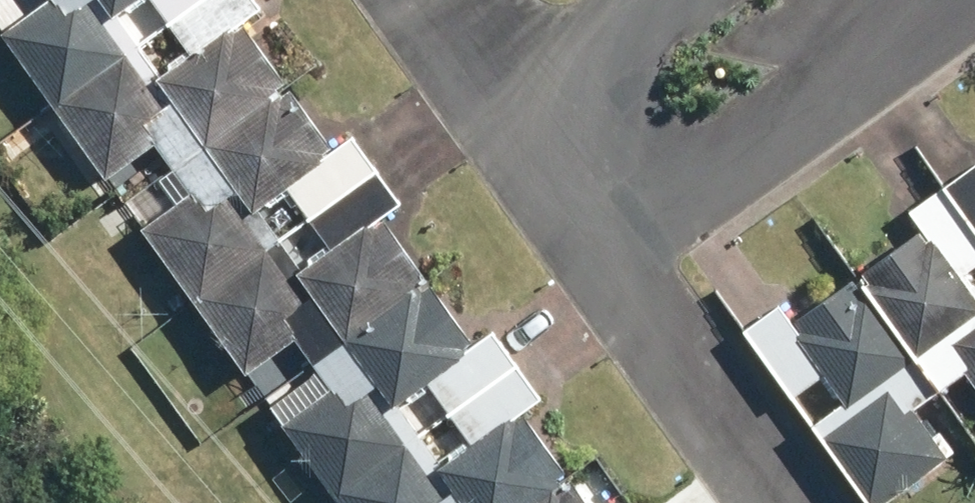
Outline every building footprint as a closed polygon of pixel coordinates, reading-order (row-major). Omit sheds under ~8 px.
[(205,0),(47,0),(51,5),(6,37),(58,107),(205,0)] [(58,107),(127,203),(292,83),(248,23),(267,9),(260,0),(205,0),(58,107)] [(292,83),(127,203),(200,303),(382,171),(356,136),(340,149),(292,83)] [(974,228),(974,167),(947,187),(974,228)] [(382,171),(200,303),(269,398),(432,280),(388,219),(407,206),(382,171)] [(941,393),(968,374),(974,384),(974,228),(947,187),(908,213),(920,230),(857,275),(941,393)] [(857,275),(790,322),(779,306),(742,332),(863,502),(887,502),(949,460),(915,411),(941,393),(857,275)] [(432,280),(269,398),(337,492),(518,361),(494,328),(476,341),(432,280)] [(337,492),(345,502),(532,502),(572,474),(526,410),(544,398),(518,361),(337,492)] [(532,502),(594,502),(572,474),(532,502)]
